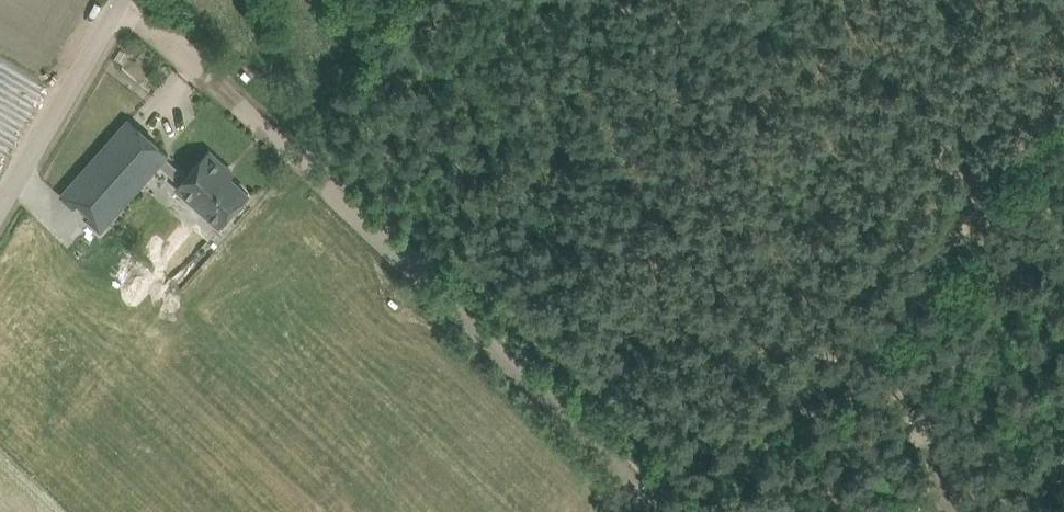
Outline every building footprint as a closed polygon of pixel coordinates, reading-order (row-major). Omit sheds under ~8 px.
[(210,151),(190,173),(169,154),(173,149),(134,114),(66,190),(79,202),(82,198),(96,210),(93,214),(105,225),(164,160),(185,178),(177,187),(220,227),(249,194),(230,177),(234,173),(210,151)] [(879,390),(894,410),(902,404),(886,384),(879,390)]
